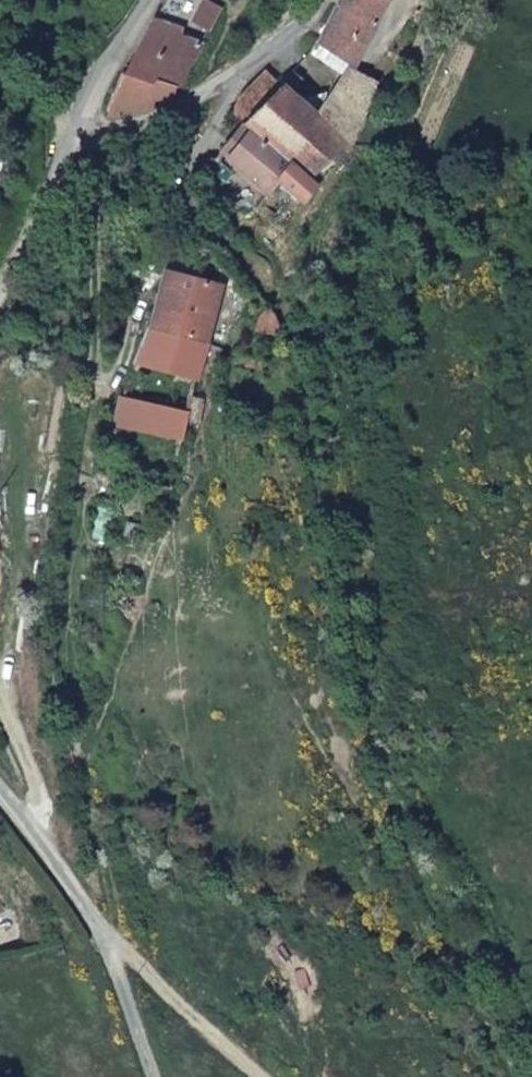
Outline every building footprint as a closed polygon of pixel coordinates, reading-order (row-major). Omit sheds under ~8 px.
[(315,40),(351,62),(386,0),(339,0),(315,40)] [(174,98),(175,98),(178,84),(160,80),(173,52),(144,40),(129,72),(122,69),(105,116),(117,119),(120,110),(123,110),(125,110),(127,110),(129,110),(132,109),(134,109),(136,108),(138,108),(141,108),(143,107),(145,107),(147,106),(149,106),(152,105),(154,105),(156,104),(158,104),(160,103),(163,102),(165,102),(167,100),(169,100),(171,99),(174,98)] [(356,142),(365,120),(377,78),(348,67),(346,70),(339,81),(336,80),(318,112),(291,89),(302,75),(291,66),(278,80),(242,119),(250,125),(290,160),(310,177),(350,139),(356,142)] [(232,108),(242,119),(278,80),(263,68),(238,94),(232,108)] [(242,119),(214,149),(223,158),(250,125),(242,119)] [(250,125),(223,158),(264,194),(274,181),(300,203),(316,183),(310,177),(290,160),(250,125)] [(168,270),(151,326),(209,342),(225,285),(168,270)] [(209,342),(151,326),(138,361),(201,376),(212,343),(209,342)] [(185,420),(188,409),(125,396),(118,425),(182,437),(185,420)] [(190,400),(188,409),(185,420),(201,424),(205,404),(190,400)]
